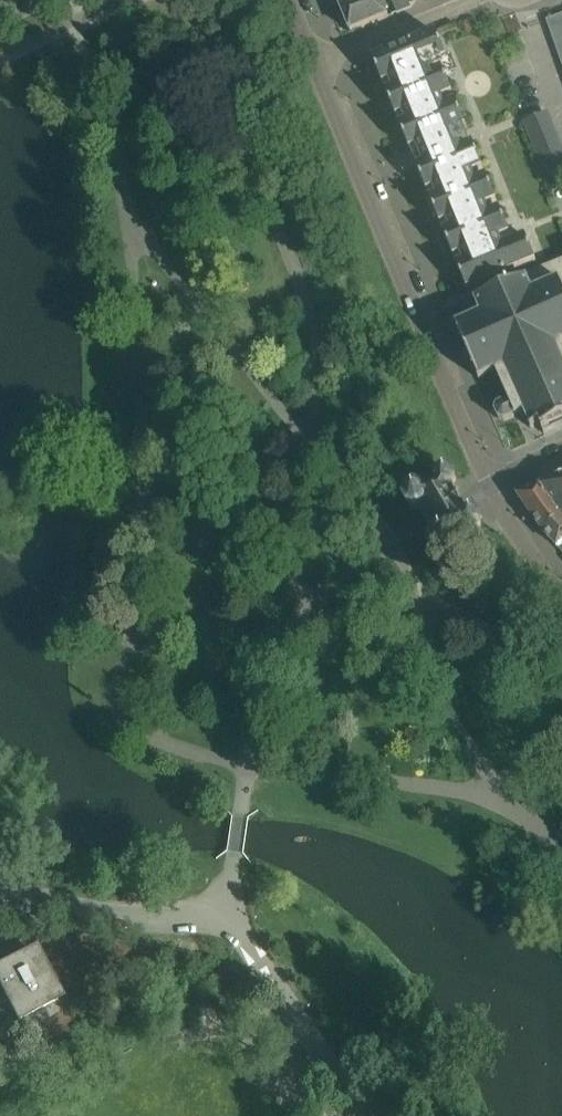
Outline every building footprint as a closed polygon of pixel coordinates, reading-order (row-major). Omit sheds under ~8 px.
[(340,5),(339,5),(341,8),(360,0),(338,0),(340,5)] [(341,8),(351,33),(388,17),(381,0),(360,0),(341,8)] [(409,2),(408,0),(396,0),(392,2),(395,7),(397,14),(411,8),(409,2)] [(546,20),(561,66),(561,15),(546,20)] [(444,53),(436,33),(372,59),(467,290),(488,282),(536,263),(525,237),(513,242),(439,63),(446,60),(444,53)] [(548,111),(522,122),(546,180),(561,173),(561,145),(548,111)] [(475,317),(455,326),(459,335),(457,336),(459,339),(460,338),(473,368),(472,369),(473,372),(475,371),(479,380),(496,372),(509,400),(497,406),(495,411),(498,420),(504,422),(524,413),(531,429),(540,425),(544,435),(561,426),(561,290),(560,285),(561,284),(561,261),(526,276),(528,279),(474,303),(480,316),(475,317)] [(424,487),(415,486),(407,491),(405,500),(410,508),(419,510),(423,516),(429,529),(432,534),(432,535),(430,544),(436,552),(445,553),(453,549),(455,540),(454,537),(466,529),(467,530),(468,531),(470,532),(471,532),(473,532),(474,532),(475,531),(477,531),(479,529),(480,527),(480,526),(481,524),(481,523),(480,521),(480,519),(479,518),(477,517),(476,516),(474,515),(472,515),(470,515),(469,516),(467,517),(464,512),(452,488),(454,487),(454,486),(455,484),(456,482),(456,481),(456,480),(455,478),(455,477),(453,475),(452,474),(449,473),(447,472),(445,472),(444,473),(442,473),(441,474),(440,475),(439,476),(438,478),(438,479),(438,481),(438,482),(438,484),(426,491),(424,487)] [(541,486),(561,516),(561,476),(541,486)] [(541,486),(518,496),(519,497),(543,532),(561,519),(561,516),(541,486)] [(543,532),(557,547),(561,542),(561,519),(543,532)] [(0,991),(0,1005),(8,1001),(17,1020),(57,1000),(34,953),(10,966),(7,960),(0,964),(0,987),(2,990),(0,991)]
